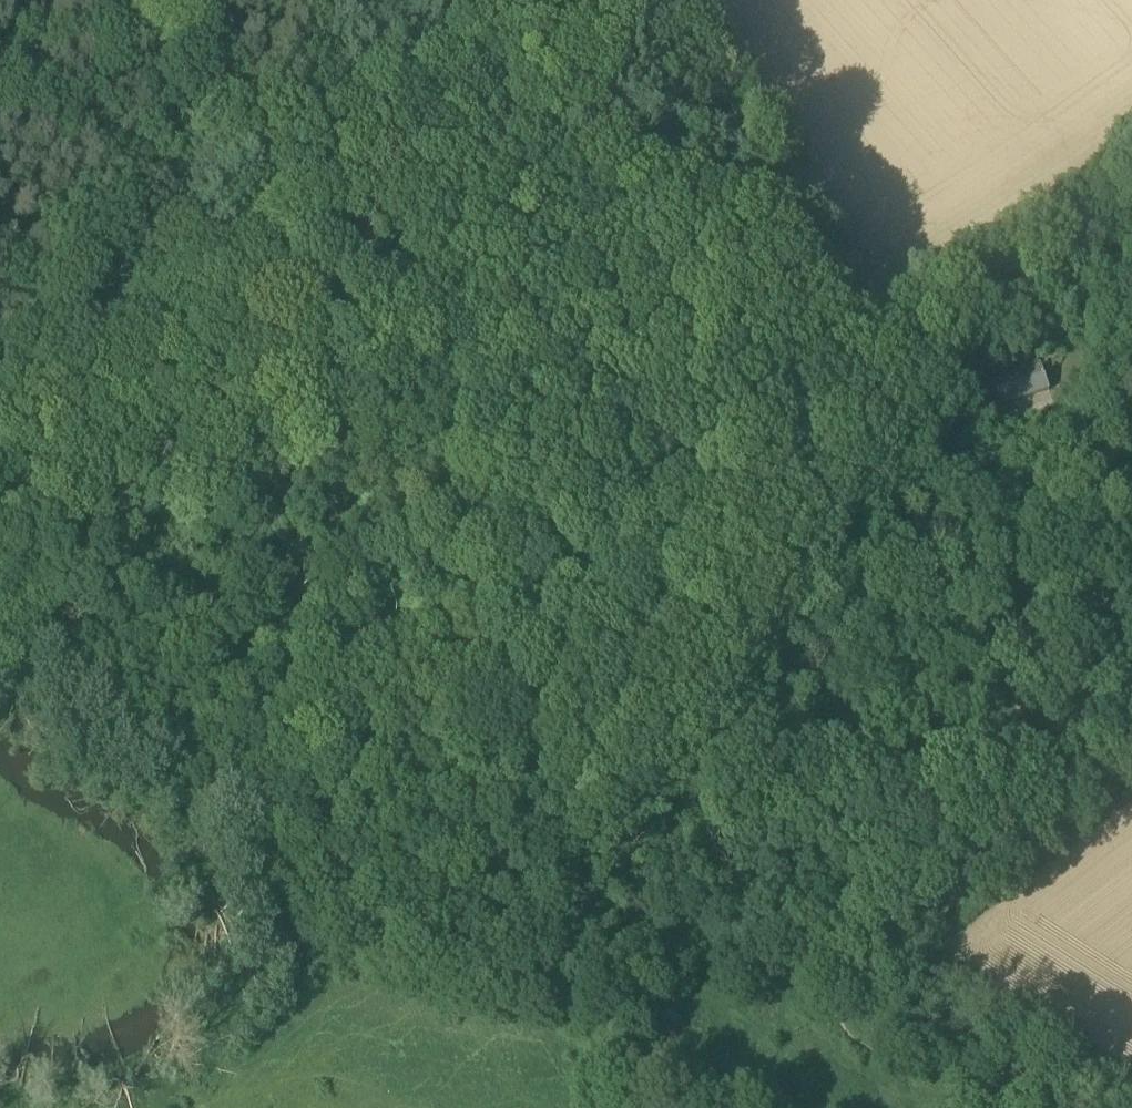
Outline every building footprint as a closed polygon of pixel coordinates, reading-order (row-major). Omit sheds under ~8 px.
[(1004,407),(1050,391),(1041,365),(987,385),(991,397),(1000,394),(1004,407)]
